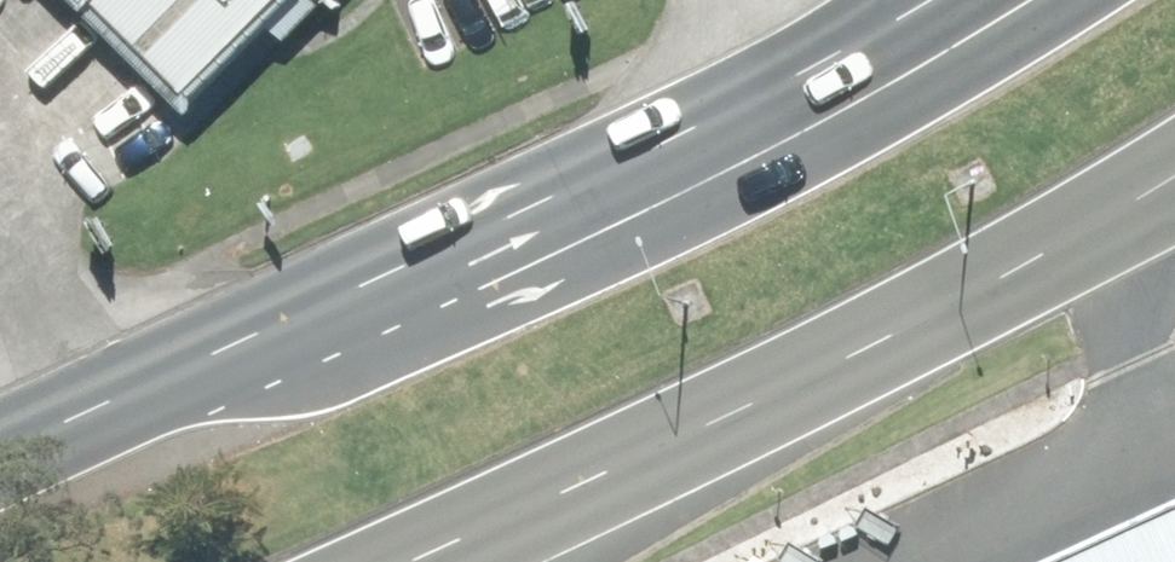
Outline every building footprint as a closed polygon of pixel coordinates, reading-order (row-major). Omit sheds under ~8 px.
[(183,103),(280,0),(73,0),(183,103)] [(1045,561),(1174,561),(1174,502),(1045,561)]
